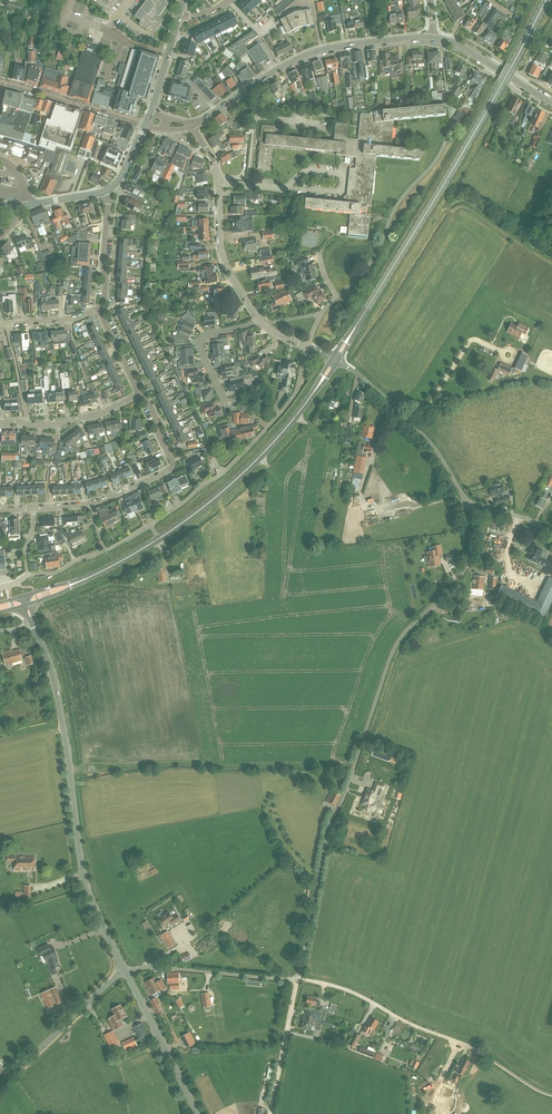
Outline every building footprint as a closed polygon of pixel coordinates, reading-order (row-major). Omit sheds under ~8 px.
[(135,16),(141,21),(140,24),(147,29),(148,28),(154,33),(164,20),(159,17),(169,4),(166,1),(167,0),(147,0),(135,16)] [(243,2),(251,10),(255,6),(250,0),(245,0),(243,2)] [(275,9),(276,12),(278,15),(290,5),(285,0),(275,9)] [(419,13),(418,4),(417,4),(417,0),(408,0),(408,3),(409,3),(410,9),(407,9),(408,18),(417,17),(417,13),(419,13)] [(462,0),(456,0),(454,1),(454,0),(447,0),(444,2),(448,8),(462,0)] [(462,0),(448,8),(452,15),(460,10),(458,6),(463,3),(462,0)] [(243,2),(238,6),(246,15),(251,10),(243,2)] [(484,3),(482,7),(481,7),(475,17),(471,15),(469,19),(468,18),(466,21),(467,21),(464,26),(470,29),(473,25),(474,26),(476,23),(476,22),(478,18),(479,19),(485,9),(487,5),(484,3)] [(395,5),(394,6),(391,6),(391,11),(389,11),(389,14),(390,24),(397,24),(395,6),(395,5)] [(468,15),(473,7),(470,5),(465,13),(468,15)] [(395,6),(397,24),(403,23),(402,13),(399,13),(398,6),(395,6)] [(498,17),(501,12),(493,7),(491,10),(492,11),(484,24),(480,21),(473,31),(479,36),(484,28),(485,29),(487,26),(488,26),(495,15),(498,17)] [(462,8),(460,10),(452,15),(456,21),(464,16),(461,12),(464,11),(462,8)] [(287,17),(280,20),(283,25),(283,26),(287,33),(294,30),(299,27),(300,27),(306,26),(314,24),(313,19),(312,15),(311,10),(303,11),(295,13),(287,17)] [(355,11),(354,11),(353,11),(354,13),(354,17),(356,28),(364,27),(363,20),(359,20),(357,11),(355,11)] [(233,13),(227,16),(232,26),(238,24),(233,13)] [(354,17),(354,13),(351,14),(352,17),(351,18),(351,21),(347,22),(348,29),(349,29),(349,30),(352,30),(352,29),(356,28),(354,17)] [(320,23),(327,21),(325,14),(318,16),(320,23)] [(331,21),(327,21),(329,33),(337,31),(336,24),(338,24),(339,24),(340,24),(341,24),(342,23),(341,22),(342,22),(340,14),(330,16),(331,21)] [(227,16),(221,19),(226,29),(232,26),(227,16)] [(221,19),(215,22),(220,32),(226,29),(221,19)] [(487,42),(493,33),(491,32),(496,24),(492,21),(487,29),(484,33),(486,34),(483,38),(485,39),(484,40),(487,42)] [(215,22),(210,25),(215,35),(220,32),(215,22)] [(210,25),(204,28),(209,38),(215,35),(210,25)] [(204,28),(198,30),(203,41),(209,38),(204,28)] [(259,44),(249,51),(246,47),(246,44),(259,35),(252,28),(225,48),(240,60),(248,54),(253,61),(249,63),(257,75),(264,70),(260,64),(265,61),(267,64),(271,61),(269,58),(259,44)] [(493,33),(487,42),(490,43),(490,42),(493,44),(501,30),(499,28),(495,34),(493,33)] [(198,30),(192,33),(194,36),(197,43),(203,41),(198,30)] [(509,44),(512,41),(507,38),(510,33),(509,32),(510,31),(507,30),(507,31),(505,30),(500,37),(501,38),(499,42),(500,43),(497,47),(503,51),(505,47),(505,48),(508,43),(509,44)] [(191,37),(190,43),(185,41),(183,48),(194,51),(196,44),(197,43),(194,36),(191,37)] [(28,62),(28,65),(25,83),(28,84),(34,86),(38,87),(42,70),(42,65),(40,65),(41,64),(35,63),(36,52),(37,52),(37,47),(37,46),(34,46),(34,38),(30,37),(28,46),(28,62)] [(276,49),(268,37),(265,38),(266,40),(272,51),(276,49)] [(280,42),(285,52),(292,49),(289,42),(284,45),(282,41),(280,37),(278,38),(280,42)] [(89,101),(105,49),(92,45),(93,43),(86,41),(68,95),(84,100),(84,99),(89,101)] [(280,42),(278,43),(280,47),(275,50),(278,56),(285,52),(280,42)] [(194,51),(183,48),(181,54),(192,57),(194,51)] [(60,49),(59,51),(56,60),(63,61),(66,51),(60,49)] [(226,49),(223,54),(230,59),(233,54),(226,49)] [(372,70),(377,69),(376,61),(377,61),(375,50),(366,51),(368,66),(372,65),(372,70)] [(535,61),(533,64),(528,73),(537,78),(542,69),(544,70),(546,66),(543,65),(548,55),(540,51),(535,61)] [(147,99),(159,57),(142,52),(130,94),(131,94),(130,100),(127,99),(128,92),(121,90),(115,111),(134,116),(138,102),(137,102),(139,96),(147,99)] [(365,72),(364,67),(363,62),(362,52),(353,53),(354,63),(357,62),(358,70),(361,70),(362,73),(364,72),(365,72)] [(414,64),(425,63),(424,55),(422,55),(422,52),(412,52),(413,57),(411,57),(407,57),(407,65),(411,65),(411,61),(414,60),(414,64)] [(351,71),(351,68),(351,66),(351,65),(349,53),(339,54),(340,63),(344,62),(344,69),(351,68),(351,74),(352,74),(352,78),(352,71),(351,71)] [(391,78),(389,54),(382,55),(382,63),(378,64),(379,76),(384,76),(383,68),(390,68),(391,78)] [(390,54),(389,54),(391,78),(391,73),(403,73),(403,62),(399,63),(399,58),(397,58),(397,57),(393,57),(393,54),(390,55),(390,54)] [(181,60),(179,68),(187,70),(189,63),(181,60)] [(334,77),(331,60),(325,61),(327,71),(328,74),(330,74),(331,77),(332,84),(335,84),(334,77)] [(318,61),(313,63),(316,72),(316,71),(317,73),(321,72),(321,70),(323,69),(321,61),(318,62),(318,61)] [(28,62),(25,62),(24,68),(16,65),(13,79),(24,83),(27,65),(28,65),(28,62)] [(125,64),(119,62),(116,73),(122,75),(125,64)] [(305,66),(310,80),(314,79),(311,72),(313,71),(311,64),(305,66)] [(224,70),(227,72),(233,76),(236,72),(228,65),(224,70)] [(240,67),(239,65),(236,68),(239,73),(237,75),(243,84),(245,83),(246,83),(250,80),(243,71),(240,67)] [(243,65),(240,67),(243,71),(250,80),(254,77),(248,67),(246,69),(243,65)] [(466,81),(468,77),(463,74),(467,69),(460,65),(455,72),(460,75),(459,77),(466,81)] [(310,80),(305,66),(300,68),(302,75),(305,74),(306,77),(305,77),(307,81),(310,80)] [(549,71),(550,68),(547,67),(544,73),(547,75),(543,81),(551,85),(551,83),(551,72),(549,71)] [(54,91),(60,71),(58,70),(58,72),(46,68),(40,87),(54,91)] [(187,70),(179,68),(177,76),(180,77),(179,80),(185,82),(186,77),(185,77),(187,70)] [(300,89),(301,88),(304,87),(301,80),(301,79),(297,70),(290,74),(289,76),(293,84),(296,82),(300,89)] [(60,71),(54,91),(67,96),(70,87),(66,86),(68,78),(60,75),(61,71),(60,71)] [(473,85),(480,75),(476,73),(476,74),(473,72),(465,86),(469,88),(471,84),(473,85)] [(232,80),(234,79),(233,77),(230,75),(226,78),(228,81),(225,83),(230,89),(236,85),(232,80)] [(480,75),(473,85),(476,87),(470,98),(474,100),(480,90),(479,90),(485,79),(483,78),(484,77),(480,75)] [(317,79),(318,85),(321,91),(329,89),(327,76),(316,78),(317,79)] [(211,91),(206,85),(198,78),(193,83),(212,101),(217,96),(216,96),(211,91)] [(95,92),(92,104),(107,108),(108,104),(110,104),(111,101),(109,101),(111,93),(115,95),(117,89),(115,89),(117,85),(109,82),(108,83),(106,87),(105,87),(106,82),(99,79),(96,90),(97,91),(97,92),(95,92)] [(218,86),(211,91),(216,96),(219,94),(220,96),(226,91),(219,81),(216,83),(218,86)] [(194,92),(190,91),(191,87),(183,85),(184,83),(180,82),(180,84),(172,82),(168,96),(176,98),(177,97),(179,98),(179,99),(187,101),(191,102),(194,92)] [(286,93),(290,91),(287,83),(282,86),(283,88),(281,89),(277,82),(271,86),(275,93),(279,91),(281,95),(285,92),(286,93)] [(461,89),(456,85),(451,93),(455,96),(461,89)] [(15,93),(9,92),(6,91),(3,105),(4,105),(0,120),(0,152),(15,93)] [(15,93),(0,152),(0,153),(9,155),(24,96),(24,95),(15,93)] [(314,105),(318,103),(315,93),(309,96),(314,105)] [(36,100),(24,96),(9,155),(11,156),(11,155),(22,159),(22,160),(33,164),(32,165),(40,168),(46,154),(47,149),(54,151),(56,146),(71,151),(78,130),(77,130),(83,112),(73,109),(69,108),(69,107),(54,103),(48,120),(47,120),(40,143),(39,143),(38,146),(30,143),(30,144),(23,141),(36,100)] [(513,98),(506,111),(515,116),(522,102),(513,98)] [(41,111),(44,102),(41,101),(41,100),(40,99),(38,100),(37,100),(34,109),(38,110),(37,113),(35,113),(32,125),(36,126),(37,124),(37,122),(41,111)] [(44,102),(41,111),(37,122),(41,123),(43,117),(47,118),(49,114),(52,103),(44,101),(44,102)] [(361,114),(361,115),(355,169),(349,168),(347,191),(351,192),(350,195),(351,195),(351,197),(349,196),(349,200),(350,200),(350,204),(341,203),(306,199),(306,201),(305,204),(305,206),(305,208),(311,209),(318,210),(324,210),(331,211),(337,212),(344,212),(351,213),(350,225),(349,225),(349,228),(348,233),(348,234),(368,236),(369,227),(370,215),(366,214),(367,206),(372,206),(372,203),(377,156),(383,156),(389,157),(395,157),(401,158),(407,159),(413,159),(420,160),(420,158),(420,155),(420,153),(420,151),(421,148),(417,148),(416,150),(414,150),(408,149),(402,149),(396,148),(391,148),(392,141),(393,127),(394,121),(394,119),(402,119),(410,118),(419,117),(428,116),(437,115),(446,115),(446,112),(445,110),(445,107),(445,105),(436,106),(427,107),(418,107),(409,108),(401,109),(392,110),(383,111),(374,112),(370,112),(369,115),(361,114)] [(527,124),(531,117),(535,109),(528,106),(524,113),(525,114),(523,118),(522,121),(527,124)] [(541,123),(545,114),(542,113),(542,112),(538,110),(534,120),(535,120),(533,126),(537,127),(539,122),(541,123)] [(453,122),(458,125),(456,128),(455,129),(459,131),(462,126),(461,126),(466,119),(463,117),(465,114),(459,111),(453,121),(453,122)] [(94,124),(97,116),(96,116),(97,116),(85,112),(80,129),(87,132),(81,148),(81,147),(77,157),(84,160),(87,150),(92,152),(93,150),(94,147),(95,144),(96,140),(96,139),(90,136),(92,132),(94,124)] [(241,119),(233,124),(230,119),(227,121),(223,114),(215,119),(220,126),(225,123),(228,128),(228,127),(229,128),(234,125),(237,130),(245,125),(241,119)] [(111,121),(97,116),(94,124),(92,132),(103,135),(102,138),(112,141),(113,139),(115,131),(118,123),(114,122),(111,121)] [(113,139),(112,141),(111,144),(111,145),(117,148),(124,152),(134,130),(133,128),(119,123),(117,129),(120,130),(120,129),(121,129),(120,132),(115,131),(113,139)] [(213,137),(209,140),(214,148),(220,144),(221,143),(217,138),(225,133),(221,128),(219,130),(216,132),(217,134),(213,137)] [(534,139),(533,141),(531,146),(535,148),(537,143),(540,137),(535,136),(534,136),(533,138),(534,139)] [(172,157),(179,145),(173,142),(172,142),(171,140),(168,138),(167,139),(166,139),(163,147),(162,147),(160,150),(171,157),(172,157)] [(221,143),(220,144),(220,145),(220,146),(221,149),(223,149),(223,150),(228,147),(230,143),(230,140),(222,145),(221,143)] [(167,168),(161,179),(168,182),(175,166),(179,168),(178,171),(186,175),(193,152),(179,145),(172,157),(171,157),(169,161),(167,166),(166,165),(165,167),(167,168)] [(54,151),(53,156),(56,157),(51,170),(49,169),(47,176),(46,176),(39,191),(51,196),(51,195),(56,194),(62,177),(63,174),(72,177),(73,174),(76,165),(67,162),(71,151),(56,146),(54,151)] [(107,147),(101,161),(116,168),(117,168),(119,163),(120,161),(123,154),(123,153),(107,147)] [(231,159),(237,155),(234,151),(229,154),(227,152),(219,157),(223,163),(230,158),(231,159)] [(167,166),(169,161),(159,156),(158,158),(153,155),(152,157),(157,160),(166,165),(167,166)] [(192,170),(194,166),(201,169),(202,165),(200,164),(202,160),(194,158),(193,162),(190,161),(188,169),(192,170)] [(166,165),(157,160),(150,173),(154,175),(153,177),(158,179),(159,177),(161,179),(167,168),(165,167),(166,165)] [(104,167),(100,175),(102,177),(107,179),(112,171),(104,167)] [(143,170),(137,167),(131,179),(136,182),(143,170)] [(193,181),(196,181),(196,183),(208,182),(207,174),(195,176),(194,177),(194,172),(186,173),(187,177),(193,177),(193,181)] [(102,177),(100,175),(95,173),(90,181),(97,185),(102,177)] [(132,197),(144,203),(146,200),(136,195),(138,194),(139,192),(138,191),(141,192),(142,189),(136,186),(129,183),(128,185),(127,185),(124,190),(132,194),(130,196),(132,197)] [(198,200),(208,200),(208,191),(198,192),(192,192),(192,196),(198,196),(198,200)] [(245,197),(234,197),(235,204),(240,204),(240,207),(241,207),(245,207),(245,200),(248,200),(251,200),(251,199),(251,194),(251,192),(245,192),(245,197)] [(144,203),(132,197),(131,201),(126,198),(123,206),(133,210),(135,207),(141,210),(144,203)] [(85,204),(87,213),(90,212),(92,220),(96,219),(91,203),(89,203),(88,203),(85,204)] [(87,213),(85,204),(81,205),(78,206),(81,214),(80,215),(82,223),(86,222),(84,214),(87,213)] [(230,210),(230,214),(231,214),(240,214),(241,214),(241,207),(240,207),(240,204),(235,204),(235,207),(231,207),(231,210),(230,210)] [(40,219),(42,222),(44,221),(46,225),(50,224),(44,209),(38,211),(41,218),(40,219)] [(62,209),(58,210),(61,221),(62,224),(65,223),(66,225),(70,224),(68,219),(69,218),(67,213),(64,214),(62,209)] [(61,221),(58,210),(53,212),(55,217),(52,218),(54,223),(55,223),(57,228),(60,227),(58,222),(61,221)] [(41,218),(38,211),(31,214),(36,229),(37,229),(40,236),(46,233),(42,224),(42,222),(40,219),(41,218)] [(136,224),(136,215),(125,215),(125,220),(122,220),(121,230),(131,230),(131,224),(136,224)] [(232,221),(231,222),(232,226),(249,224),(248,221),(252,221),(252,216),(251,216),(248,216),(248,218),(232,219),(232,221)] [(197,227),(208,227),(208,219),(207,219),(207,218),(198,218),(198,219),(197,220),(197,227)] [(79,227),(75,221),(74,219),(70,222),(77,234),(81,232),(79,227)] [(75,221),(79,227),(81,231),(89,228),(88,225),(81,227),(80,226),(81,226),(77,220),(75,221)] [(249,224),(232,226),(232,229),(233,230),(233,234),(243,233),(244,233),(244,231),(249,231),(249,224)] [(272,239),(272,235),(279,234),(278,231),(262,232),(263,240),(272,239)] [(81,232),(67,240),(69,243),(78,244),(78,247),(72,246),(71,257),(70,266),(81,267),(81,264),(83,264),(89,265),(89,257),(90,248),(91,243),(85,243),(86,239),(87,239),(87,232),(81,232)] [(58,239),(58,237),(56,233),(52,235),(54,240),(52,241),(56,250),(62,248),(60,242),(58,238),(58,239)] [(27,250),(34,247),(31,238),(31,239),(28,240),(26,235),(22,237),(15,240),(19,248),(25,245),(27,250)] [(121,239),(120,246),(127,247),(129,247),(129,248),(133,248),(133,245),(130,245),(131,239),(128,238),(127,239),(121,239)] [(245,251),(257,249),(256,238),(244,240),(245,251)] [(15,247),(13,249),(7,243),(2,248),(5,251),(2,254),(5,258),(12,251),(14,258),(18,256),(15,247)] [(199,251),(200,243),(190,243),(189,250),(199,251)] [(49,250),(41,253),(41,254),(41,253),(44,260),(45,261),(49,260),(53,258),(51,256),(52,256),(49,250)] [(41,254),(41,253),(40,251),(36,253),(40,263),(37,264),(40,271),(44,270),(42,264),(45,262),(44,260),(41,253),(41,254)] [(199,260),(209,259),(208,251),(198,252),(199,254),(193,255),(194,260),(199,259),(199,260)] [(316,278),(317,278),(313,265),(309,266),(308,263),(309,263),(307,257),(295,260),(296,266),(300,265),(302,273),(304,272),(307,281),(312,279),(313,280),(315,279),(316,278)] [(198,269),(199,273),(201,272),(202,276),(215,273),(215,272),(215,270),(214,270),(213,265),(207,267),(206,266),(205,266),(204,267),(198,269)] [(25,274),(22,266),(16,268),(19,275),(25,274)] [(252,278),(263,276),(261,268),(250,270),(252,278)] [(269,278),(274,277),(273,277),(273,274),(272,275),(271,269),(265,270),(266,276),(268,276),(269,278)] [(215,273),(202,276),(203,280),(204,280),(205,284),(217,281),(217,277),(217,276),(217,275),(216,274),(216,273),(215,273)] [(118,274),(117,282),(119,282),(119,281),(124,282),(126,282),(127,280),(127,277),(127,275),(125,275),(118,274)] [(274,277),(269,278),(266,278),(266,280),(258,282),(260,290),(271,288),(269,281),(275,280),(274,277)] [(78,281),(78,284),(78,287),(81,287),(82,286),(84,286),(83,290),(90,290),(91,284),(82,283),(82,282),(82,281),(78,281)] [(119,281),(119,282),(119,289),(126,289),(129,290),(129,285),(134,286),(134,283),(124,282),(119,281)] [(320,292),(316,285),(303,293),(307,299),(313,296),(317,303),(326,298),(322,291),(320,292)] [(119,289),(118,296),(128,296),(127,298),(131,298),(131,295),(128,295),(128,294),(128,290),(126,289),(119,289)] [(225,298),(226,298),(225,295),(224,295),(223,290),(214,291),(214,293),(211,293),(212,299),(215,298),(215,302),(220,301),(220,300),(225,300),(225,298)] [(286,303),(292,301),(287,291),(278,295),(277,294),(273,296),(276,302),(270,305),(273,311),(281,308),(279,305),(285,302),(286,303)] [(9,296),(2,297),(3,303),(5,303),(5,309),(6,309),(7,313),(13,313),(13,308),(17,308),(16,295),(9,295),(9,296)] [(25,312),(34,311),(33,300),(27,300),(26,295),(20,296),(21,303),(24,302),(25,312)] [(79,296),(79,295),(77,295),(77,298),(80,298),(80,300),(83,300),(82,303),(89,304),(90,297),(83,297),(79,296)] [(48,296),(49,310),(59,309),(58,300),(51,301),(51,296),(48,296)] [(231,320),(237,319),(236,310),(231,311),(231,306),(221,307),(221,315),(230,314),(231,320)] [(128,312),(127,309),(125,311),(123,308),(117,311),(120,317),(128,313),(128,312)] [(131,310),(128,312),(128,313),(120,317),(123,323),(129,320),(128,317),(130,316),(129,314),(132,313),(131,310)] [(205,326),(215,324),(214,320),(218,319),(217,311),(208,312),(208,317),(204,317),(205,326)] [(181,328),(192,332),(195,325),(190,323),(191,322),(194,319),(188,312),(181,317),(183,321),(184,321),(181,328)] [(364,317),(356,330),(359,331),(367,318),(364,317)] [(130,323),(129,320),(123,323),(125,329),(134,325),(135,326),(138,325),(137,322),(134,324),(133,322),(130,323)] [(512,324),(508,333),(520,338),(522,333),(525,335),(529,328),(520,324),(518,327),(512,324)] [(91,334),(97,331),(94,325),(88,328),(86,329),(85,326),(81,328),(73,332),(76,338),(77,341),(81,339),(83,338),(81,335),(84,334),(84,333),(87,332),(87,333),(90,332),(91,334)] [(136,328),(135,326),(134,325),(125,329),(128,335),(135,332),(133,329),(136,328)] [(192,332),(181,328),(178,335),(173,335),(174,345),(184,343),(184,339),(184,338),(189,340),(192,332)] [(53,343),(50,343),(51,353),(55,353),(54,350),(54,345),(60,345),(60,344),(59,344),(58,331),(51,332),(52,340),(53,340),(53,343)] [(59,344),(60,344),(67,343),(66,339),(65,331),(58,331),(59,344)] [(91,334),(88,336),(90,341),(91,341),(92,342),(100,337),(97,331),(91,334)] [(41,346),(45,345),(45,343),(47,343),(47,341),(48,341),(47,332),(40,333),(41,346)] [(135,332),(128,335),(131,341),(140,337),(139,336),(140,336),(139,335),(137,336),(135,332)] [(41,346),(40,333),(33,334),(33,342),(34,342),(34,345),(31,345),(32,352),(32,356),(36,356),(35,348),(41,347),(41,346)] [(253,347),(256,347),(254,336),(247,337),(246,333),(238,334),(240,341),(244,341),(246,353),(254,352),(253,347)] [(22,343),(21,334),(14,335),(15,343),(18,343),(19,348),(22,347),(22,343)] [(21,334),(22,343),(29,342),(28,334),(21,334)] [(140,337),(131,341),(134,347),(138,346),(139,348),(142,347),(139,342),(142,340),(141,338),(144,337),(142,335),(140,336),(139,336),(140,337)] [(213,351),(224,350),(227,349),(226,345),(228,343),(227,335),(221,335),(222,339),(215,339),(216,344),(212,345),(213,351)] [(91,341),(90,341),(88,342),(89,344),(92,343),(94,348),(97,346),(97,347),(103,344),(100,337),(92,342),(91,341)] [(103,344),(97,347),(98,349),(96,351),(97,353),(94,354),(95,356),(98,355),(97,354),(106,350),(103,344)] [(180,357),(193,356),(192,348),(188,348),(188,345),(176,347),(177,351),(180,351),(180,357)] [(138,346),(134,347),(138,356),(147,352),(148,353),(151,351),(149,349),(146,350),(146,349),(144,351),(142,347),(139,348),(138,346)] [(110,358),(106,350),(97,354),(98,355),(99,356),(101,355),(103,359),(106,357),(107,360),(110,358)] [(224,354),(224,350),(213,351),(213,358),(218,357),(218,362),(230,360),(229,355),(227,353),(224,354)] [(149,355),(148,353),(147,352),(138,356),(141,362),(148,359),(146,356),(149,355)] [(522,353),(515,368),(521,371),(528,356),(522,353)] [(256,364),(261,368),(270,359),(268,358),(268,356),(267,355),(266,355),(264,354),(261,357),(258,354),(248,360),(252,366),(256,364)] [(193,356),(180,357),(181,361),(179,361),(178,362),(179,369),(191,367),(190,364),(194,363),(193,356)] [(106,357),(103,359),(105,364),(103,365),(104,367),(104,368),(113,364),(110,358),(107,360),(106,357)] [(149,362),(148,359),(141,362),(144,368),(151,365),(153,364),(152,363),(152,361),(149,362)] [(279,363),(277,373),(281,374),(282,375),(282,374),(286,375),(284,385),(281,384),(280,390),(288,392),(289,386),(291,376),(292,374),(294,374),(296,366),(294,366),(294,363),(286,361),(285,364),(279,363)] [(223,376),(233,374),(233,372),(234,370),(235,370),(234,363),(224,365),(225,368),(221,369),(223,376)] [(104,367),(101,369),(102,371),(105,370),(106,372),(108,370),(110,374),(116,370),(113,364),(104,368),(104,367)] [(154,371),(151,365),(144,368),(147,374),(154,371)] [(501,365),(498,371),(509,376),(512,369),(501,365)] [(191,377),(192,382),(205,381),(204,379),(205,378),(205,377),(205,376),(204,375),(204,373),(199,374),(198,369),(186,370),(186,378),(191,377)] [(493,369),(489,380),(492,381),(497,371),(493,369)] [(116,370),(110,374),(111,376),(109,377),(110,379),(107,381),(108,383),(111,382),(110,381),(119,377),(116,370)] [(154,371),(147,374),(150,380),(152,379),(157,377),(159,376),(157,373),(155,374),(154,371)] [(161,375),(159,376),(157,377),(152,379),(155,386),(162,383),(160,379),(162,378),(161,376),(161,375)] [(246,379),(246,375),(235,377),(236,380),(233,381),(233,382),(228,383),(228,384),(227,385),(228,388),(229,389),(229,391),(234,390),(235,391),(239,390),(239,389),(244,388),(243,379),(246,379)] [(122,383),(119,377),(110,381),(111,382),(112,384),(114,383),(115,386),(122,383)] [(173,386),(174,387),(180,384),(177,378),(171,381),(173,386)] [(108,383),(107,381),(104,382),(104,383),(100,385),(96,387),(99,392),(103,390),(107,388),(105,385),(108,383)] [(122,383),(115,386),(117,388),(115,389),(115,391),(112,392),(113,394),(118,392),(125,389),(122,383)] [(162,383),(155,386),(159,394),(164,392),(166,391),(162,383)] [(200,387),(194,388),(196,394),(199,394),(199,395),(200,396),(202,397),(202,401),(205,400),(213,399),(212,391),(211,388),(208,389),(207,384),(199,386),(200,387)] [(76,386),(76,391),(68,391),(69,401),(77,400),(77,396),(79,395),(79,386),(76,386)] [(63,389),(55,390),(56,402),(64,401),(63,392),(63,389)] [(56,402),(55,390),(52,390),(52,393),(48,393),(48,403),(56,402)] [(363,403),(362,402),(366,395),(359,391),(354,400),(357,402),(355,406),(353,418),(354,418),(354,417),(361,419),(363,407),(361,407),(363,403)] [(164,392),(159,394),(157,395),(160,401),(167,398),(164,392)] [(42,393),(34,394),(35,403),(43,403),(42,393)] [(35,403),(34,394),(27,394),(27,404),(35,403)] [(88,396),(90,404),(97,403),(95,394),(88,396)] [(11,398),(10,398),(11,411),(19,410),(18,406),(22,406),(20,398),(15,398),(15,395),(11,395),(11,398)] [(90,404),(88,396),(82,398),(84,406),(90,404)] [(168,402),(167,398),(160,401),(163,407),(172,403),(172,404),(175,403),(174,401),(172,402),(171,400),(168,402)] [(172,404),(172,403),(163,407),(166,413),(172,410),(171,408),(173,407),(172,404)] [(222,411),(222,410),(221,410),(220,409),(220,407),(215,408),(214,403),(202,406),(203,413),(208,412),(209,417),(221,414),(221,413),(222,412),(222,411)] [(173,410),(172,410),(166,413),(169,419),(177,415),(177,414),(178,414),(176,409),(173,410)] [(177,415),(169,419),(172,425),(178,422),(177,419),(179,418),(178,417),(181,415),(180,413),(178,414),(177,414),(177,415)] [(250,415),(242,414),(241,424),(249,425),(250,415)] [(130,427),(130,429),(130,430),(141,431),(141,419),(130,419),(129,426),(130,427)] [(113,422),(116,437),(120,436),(118,430),(121,429),(121,431),(124,430),(124,424),(120,425),(119,420),(113,422)] [(116,437),(113,422),(106,423),(107,431),(111,430),(112,437),(113,437),(116,437)] [(178,422),(172,425),(175,431),(183,427),(184,429),(186,428),(187,427),(186,425),(183,427),(182,425),(180,426),(178,422)] [(101,424),(94,426),(96,433),(98,440),(101,440),(99,433),(103,432),(101,424)] [(252,426),(246,428),(249,439),(255,437),(253,431),(258,430),(257,425),(252,426)] [(96,433),(94,426),(87,427),(89,435),(93,434),(94,441),(98,440),(96,433)] [(372,439),(374,427),(364,426),(362,437),(372,439)] [(183,427),(175,431),(178,438),(184,434),(188,433),(186,428),(184,429),(183,427)] [(242,440),(239,429),(234,431),(233,427),(223,430),(225,438),(231,437),(233,443),(242,440)] [(249,439),(246,428),(239,429),(242,440),(249,439)] [(74,433),(79,439),(83,445),(86,443),(84,440),(86,438),(86,437),(80,429),(74,433)] [(3,442),(15,441),(14,430),(2,431),(3,442)] [(74,433),(69,437),(74,443),(79,439),(74,433)] [(184,434),(178,438),(181,444),(192,438),(191,436),(188,437),(187,436),(185,437),(184,434)] [(27,452),(29,437),(18,436),(19,443),(21,444),(24,444),(24,448),(24,452),(23,451),(22,455),(27,456),(27,452)] [(36,438),(29,437),(27,452),(30,452),(30,449),(31,449),(31,445),(34,446),(33,454),(36,455),(37,447),(35,447),(36,438)] [(78,449),(74,443),(69,437),(63,441),(66,445),(63,448),(67,452),(70,449),(72,448),(73,449),(75,451),(78,449)] [(54,440),(47,439),(45,454),(49,455),(49,451),(50,451),(50,449),(53,449),(53,451),(56,451),(57,449),(57,445),(54,445),(54,440)] [(143,449),(140,450),(141,453),(144,451),(143,450),(152,446),(149,440),(143,443),(144,446),(142,447),(143,449)] [(108,444),(109,450),(113,450),(118,448),(117,441),(113,442),(113,443),(108,444)] [(155,452),(152,446),(143,450),(144,451),(145,454),(147,452),(149,455),(155,452)] [(373,447),(364,446),(363,453),(372,454),(373,447)] [(59,450),(55,458),(58,460),(59,460),(63,451),(63,447),(59,447),(59,450)] [(108,458),(106,453),(99,456),(102,461),(108,458)] [(132,465),(138,463),(134,455),(128,458),(132,465)] [(362,479),(363,474),(366,458),(364,457),(357,456),(354,472),(353,478),(360,479),(362,479)] [(189,469),(192,468),(193,470),(203,465),(199,457),(189,462),(186,463),(189,469)] [(153,468),(160,464),(158,458),(155,460),(154,458),(147,462),(149,465),(151,464),(153,468)] [(126,478),(123,470),(121,466),(120,467),(117,461),(115,461),(118,468),(119,468),(120,471),(116,473),(120,481),(126,478)] [(126,468),(123,470),(126,478),(132,475),(127,464),(125,465),(126,468)] [(120,481),(116,473),(115,469),(112,471),(114,474),(110,476),(113,484),(120,481)] [(99,479),(101,487),(108,485),(104,473),(101,474),(103,478),(99,479)] [(95,490),(92,481),(90,474),(87,475),(89,482),(85,483),(88,492),(95,490)] [(167,491),(170,489),(171,490),(175,487),(178,494),(178,492),(182,490),(180,487),(189,483),(185,474),(182,476),(181,476),(175,479),(175,478),(172,479),(173,480),(164,484),(164,483),(164,484),(167,491)] [(96,480),(92,481),(95,490),(101,487),(99,479),(98,475),(95,476),(96,480)] [(494,485),(489,487),(491,496),(496,495),(498,498),(495,499),(496,504),(510,500),(508,495),(504,497),(502,493),(504,492),(501,483),(500,484),(499,482),(493,483),(494,485)] [(61,495),(60,487),(60,483),(57,483),(57,487),(53,487),(53,496),(61,495)] [(167,491),(164,484),(161,486),(164,493),(167,491),(172,502),(167,491)] [(152,502),(159,499),(158,497),(162,495),(161,493),(161,491),(160,491),(158,487),(148,492),(152,502)] [(542,509),(546,501),(543,499),(546,494),(542,492),(535,505),(542,509)] [(139,511),(144,508),(139,498),(132,501),(131,500),(122,504),(127,514),(138,509),(139,511)] [(109,524),(118,520),(115,512),(109,515),(108,511),(99,515),(106,529),(110,527),(109,524)] [(19,527),(19,520),(15,520),(15,516),(7,517),(8,521),(9,521),(10,524),(3,525),(2,521),(0,521),(0,526),(2,526),(2,528),(3,528),(3,530),(6,530),(6,528),(19,527)] [(69,523),(73,522),(73,523),(74,527),(77,525),(78,525),(86,521),(85,516),(62,517),(63,525),(60,525),(60,529),(64,529),(64,525),(66,525),(66,523),(69,522),(69,523)] [(369,518),(371,525),(377,523),(375,516),(369,518)] [(20,534),(19,527),(6,528),(6,530),(6,531),(8,531),(9,539),(6,540),(6,543),(16,542),(15,534),(20,534)] [(40,532),(40,537),(37,537),(38,544),(40,544),(40,545),(40,546),(40,549),(41,549),(41,551),(49,549),(48,537),(53,536),(53,530),(40,532)] [(70,531),(63,534),(66,539),(68,538),(69,540),(67,541),(69,545),(71,544),(73,547),(87,540),(83,532),(81,533),(80,530),(72,534),(70,531)] [(428,562),(429,567),(433,566),(436,565),(440,565),(439,555),(442,554),(440,545),(433,547),(434,551),(427,552),(427,557),(428,556),(429,562),(428,562)] [(546,567),(543,572),(543,573),(548,575),(549,573),(551,575),(551,557),(551,556),(549,562),(539,557),(543,549),(534,545),(532,550),(531,550),(529,553),(530,553),(527,559),(536,563),(537,562),(546,567)] [(53,559),(54,567),(60,567),(59,560),(63,560),(62,554),(58,555),(58,553),(56,553),(55,550),(52,550),(52,552),(53,556),(52,557),(52,560),(53,559)] [(53,556),(52,552),(45,553),(46,557),(45,557),(47,568),(54,567),(53,559),(52,560),(52,557),(53,556)] [(165,581),(163,568),(158,569),(158,573),(155,573),(156,577),(159,577),(160,582),(165,581)] [(470,589),(469,595),(483,596),(483,590),(485,577),(474,576),(473,589),(470,589)] [(550,577),(544,590),(551,594),(551,578),(550,577)] [(6,665),(22,660),(19,650),(9,653),(9,651),(2,653),(6,665)] [(369,811),(370,810),(373,811),(375,805),(372,804),(373,802),(374,802),(375,798),(375,796),(379,797),(382,789),(383,790),(385,786),(376,782),(373,791),(368,789),(362,804),(365,805),(364,808),(365,809),(366,810),(367,811),(368,811),(369,811)] [(340,795),(331,791),(325,802),(335,806),(340,795)] [(35,870),(35,856),(14,856),(14,855),(8,855),(8,861),(14,861),(14,870),(35,870)] [(172,921),(174,924),(180,920),(177,914),(172,917),(169,912),(164,916),(161,912),(157,914),(159,918),(159,919),(163,926),(170,922),(172,921)] [(221,940),(218,937),(214,932),(210,935),(196,946),(203,955),(217,944),(221,940)] [(48,944),(38,949),(41,956),(44,955),(47,962),(48,962),(49,963),(50,966),(49,966),(53,975),(57,973),(55,968),(60,966),(60,965),(59,965),(59,964),(58,961),(57,961),(57,960),(56,960),(56,958),(58,957),(53,947),(50,948),(48,944)] [(191,958),(189,953),(181,956),(184,962),(191,958)] [(170,984),(170,986),(170,990),(176,989),(179,989),(179,983),(178,972),(167,973),(168,984),(170,984)] [(157,982),(156,980),(155,978),(155,977),(145,982),(151,995),(158,992),(161,990),(165,988),(161,980),(157,982)] [(63,1002),(56,987),(40,994),(47,1009),(63,1002)] [(208,993),(202,994),(204,1010),(211,1009),(208,993)] [(319,1006),(320,1002),(316,1001),(317,998),(308,996),(306,1004),(315,1006),(319,1006)] [(150,1001),(157,1013),(162,1010),(156,998),(150,1001)] [(321,1012),(334,1016),(338,1006),(332,1004),(329,1010),(322,1008),(321,1012)] [(109,1018),(110,1019),(109,1020),(114,1030),(123,1026),(119,1019),(126,1016),(121,1005),(120,1006),(118,1005),(116,1006),(116,1007),(112,1009),(115,1015),(109,1018)] [(307,1012),(305,1019),(303,1018),(301,1028),(303,1028),(304,1029),(308,1030),(309,1029),(311,1030),(311,1026),(316,1026),(316,1028),(317,1029),(317,1030),(319,1031),(320,1030),(321,1023),(322,1019),(318,1018),(313,1017),(314,1014),(307,1012)] [(374,1030),(378,1022),(371,1018),(367,1025),(365,1024),(362,1030),(369,1034),(372,1029),(374,1030)] [(149,1040),(146,1035),(148,1034),(142,1023),(133,1027),(139,1038),(139,1039),(141,1044),(149,1040)] [(195,1030),(186,1034),(190,1045),(199,1041),(195,1030)] [(113,1032),(105,1036),(112,1050),(120,1045),(113,1032)] [(360,1035),(356,1033),(349,1045),(353,1047),(360,1035)] [(126,1052),(137,1047),(135,1041),(124,1046),(126,1052)] [(375,1054),(367,1051),(367,1050),(361,1047),(359,1052),(374,1057),(375,1054)] [(466,1070),(470,1062),(463,1059),(459,1066),(461,1067),(458,1073),(462,1075),(465,1069),(466,1070)] [(460,1077),(455,1074),(452,1081),(457,1084),(460,1077)] [(456,1092),(448,1088),(444,1086),(441,1091),(443,1092),(442,1093),(452,1099),(456,1092)]
